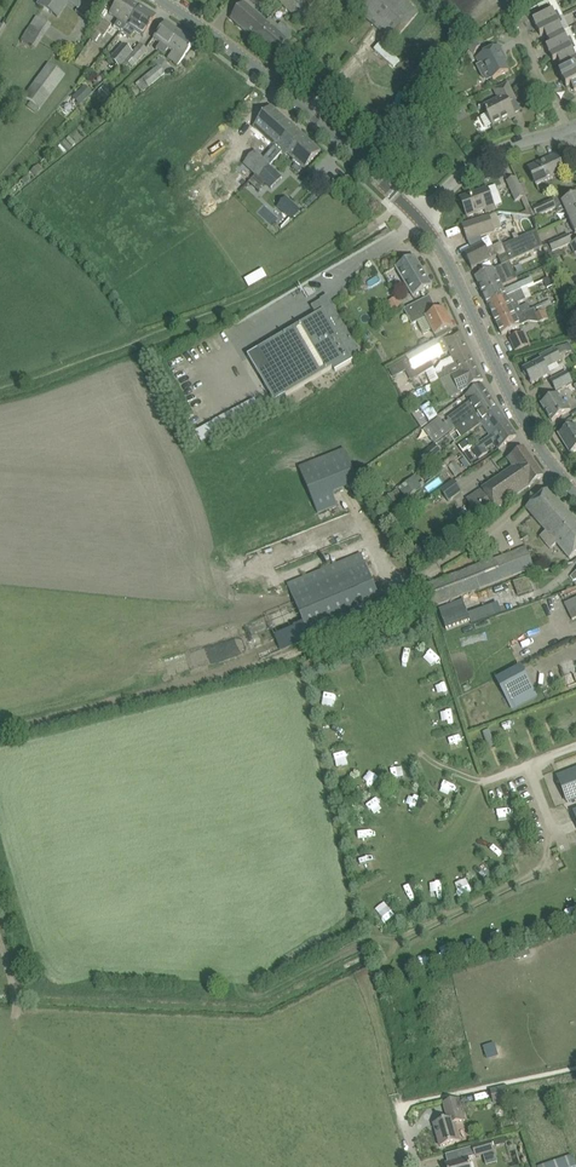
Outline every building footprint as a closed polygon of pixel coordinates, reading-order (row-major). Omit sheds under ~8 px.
[(37,4),(50,13),(59,0),(39,0),(37,4)] [(78,9),(83,2),(80,0),(65,0),(78,9)] [(123,33),(127,27),(140,7),(128,0),(119,0),(110,14),(118,20),(114,26),(123,33)] [(282,4),(298,19),(315,1),(314,0),(286,0),(282,4)] [(393,41),(418,13),(411,6),(404,0),(346,0),(393,41)] [(231,19),(253,38),(268,21),(245,3),(231,19)] [(533,22),(537,29),(563,15),(561,10),(557,12),(557,11),(554,13),(550,5),(535,13),(538,19),(533,22)] [(127,27),(123,33),(131,38),(135,32),(144,37),(150,27),(156,17),(140,7),(127,27)] [(545,33),(548,39),(570,28),(563,15),(537,29),(540,35),(545,33)] [(36,16),(20,40),(36,50),(51,25),(36,16)] [(91,29),(96,33),(92,39),(99,44),(103,37),(112,25),(99,17),(91,29)] [(268,21),(253,38),(275,58),(295,35),(281,23),(279,26),(270,19),(268,21)] [(168,49),(180,33),(165,22),(154,38),(160,43),(156,49),(164,55),(168,49)] [(550,55),(573,43),(575,42),(575,40),(570,28),(548,39),(551,46),(546,48),(550,55)] [(180,33),(168,49),(173,52),(168,59),(178,66),(195,43),(180,33)] [(475,54),(481,46),(475,41),(469,50),(475,54)] [(561,66),(575,58),(575,57),(573,50),(575,49),(573,43),(550,55),(553,61),(558,59),(561,66)] [(114,73),(119,67),(133,52),(123,44),(109,59),(117,65),(110,69),(114,73)] [(134,52),(133,52),(119,67),(122,70),(128,64),(132,67),(147,50),(141,44),(134,52)] [(506,60),(503,53),(499,46),(476,57),(480,65),(484,62),(493,79),(509,71),(504,61),(506,60)] [(563,81),(575,75),(575,58),(561,66),(564,72),(559,75),(563,81)] [(348,79),(340,88),(354,101),(365,89),(371,86),(370,84),(374,82),(372,78),(385,72),(380,61),(353,75),(354,76),(350,80),(348,79)] [(41,109),(66,76),(48,63),(23,97),(31,102),(27,106),(37,113),(40,109),(41,109)] [(345,65),(338,74),(346,80),(353,72),(345,65)] [(136,84),(143,92),(165,74),(158,66),(136,84)] [(563,81),(566,88),(571,86),(574,92),(575,91),(575,75),(563,81)] [(484,108),(487,114),(481,117),(486,128),(492,125),(493,126),(515,115),(509,104),(516,100),(507,84),(494,90),(499,100),(484,108)] [(84,87),(72,99),(78,105),(91,93),(84,87)] [(254,126),(280,149),(297,130),(272,107),(263,116),(254,126)] [(449,111),(440,116),(446,125),(454,121),(449,111)] [(297,130),(280,149),(287,155),(288,154),(294,160),(292,162),(296,166),(293,169),(298,173),(303,168),(305,170),(313,161),(321,152),(297,130)] [(240,174),(248,182),(250,180),(267,162),(252,149),(242,160),(248,166),(240,174)] [(528,168),(533,179),(536,186),(564,173),(556,155),(528,168)] [(250,180),(248,182),(259,191),(261,189),(266,183),(272,189),(283,178),(267,162),(250,180)] [(43,170),(38,165),(31,171),(36,176),(43,170)] [(522,200),(527,211),(523,213),(524,216),(532,216),(532,209),(526,197),(520,185),(517,178),(507,182),(511,193),(516,203),(522,200)] [(496,186),(488,189),(460,199),(467,217),(485,210),(486,215),(497,211),(495,206),(502,203),(496,186)] [(199,207),(215,194),(210,187),(193,200),(199,207)] [(532,209),(532,216),(534,219),(536,218),(556,209),(555,207),(561,204),(568,219),(575,216),(575,197),(569,200),(566,194),(552,200),(532,209)] [(286,198),(277,207),(290,219),(291,220),(300,210),(286,198)] [(489,217),(474,222),(462,226),(467,242),(495,232),(503,229),(498,215),(489,217)] [(544,247),(537,230),(511,243),(504,246),(495,250),(498,256),(502,266),(535,251),(544,247)] [(560,250),(571,244),(572,244),(568,235),(544,247),(547,255),(560,250)] [(495,250),(504,246),(502,242),(487,250),(484,245),(475,249),(464,255),(472,270),(483,264),(492,260),(491,259),(498,256),(495,250)] [(563,256),(560,250),(547,255),(549,261),(563,256)] [(414,257),(404,263),(396,268),(413,297),(432,286),(414,257)] [(475,278),(483,294),(501,286),(493,269),(475,278)] [(263,270),(245,280),(249,287),(267,277),(263,270)] [(555,276),(548,279),(545,280),(548,288),(558,284),(555,276)] [(483,294),(488,304),(522,289),(533,284),(531,279),(503,291),(501,286),(483,294)] [(488,304),(492,314),(501,310),(501,309),(510,305),(511,306),(517,303),(518,304),(526,300),(525,297),(525,296),(522,289),(488,304)] [(569,293),(563,295),(566,302),(572,299),(569,293)] [(388,302),(393,311),(403,305),(398,296),(388,302)] [(248,355),(275,402),(333,367),(336,371),(353,361),(351,357),(360,352),(327,297),(312,306),(317,315),(248,355)] [(515,315),(496,324),(501,335),(519,327),(530,322),(540,323),(549,319),(545,311),(553,307),(550,300),(530,309),(529,309),(530,310),(525,312),(515,317),(515,315)] [(419,302),(408,308),(405,309),(413,325),(426,319),(434,337),(436,336),(438,339),(452,332),(450,329),(453,327),(443,309),(437,312),(433,304),(423,310),(419,302)] [(492,314),(496,324),(515,315),(515,317),(525,312),(530,310),(529,309),(530,309),(529,304),(520,308),(518,304),(517,303),(511,306),(510,305),(501,309),(501,310),(492,314)] [(440,381),(459,371),(475,364),(460,332),(454,335),(452,332),(438,339),(407,357),(408,358),(403,361),(409,371),(414,369),(419,377),(434,368),(431,362),(449,352),(455,363),(444,368),(445,371),(437,375),(440,381)] [(532,347),(529,342),(527,343),(523,333),(510,339),(516,352),(529,346),(529,348),(532,347)] [(546,368),(562,360),(559,355),(574,351),(570,344),(556,348),(540,356),(542,359),(523,369),(525,372),(524,374),(526,379),(528,379),(532,384),(550,375),(546,368)] [(459,371),(440,381),(449,399),(462,393),(461,391),(467,388),(472,386),(483,381),(475,364),(459,371)] [(551,381),(556,391),(572,383),(567,373),(551,381)] [(455,429),(476,413),(476,412),(492,401),(481,385),(465,395),(470,402),(448,419),(455,429)] [(557,396),(552,399),(542,405),(552,422),(570,410),(566,403),(563,404),(557,396)] [(462,438),(482,424),(484,423),(482,421),(498,410),(492,401),(476,412),(476,413),(455,429),(462,438)] [(256,402),(195,427),(200,440),(262,415),(256,402)] [(411,412),(422,428),(429,423),(418,407),(411,412)] [(482,424),(490,436),(497,431),(496,429),(506,422),(498,410),(482,421),(484,423),(482,424)] [(429,423),(436,434),(446,427),(439,417),(429,423)] [(497,431),(490,436),(480,443),(481,444),(473,450),(479,459),(489,452),(487,449),(494,444),(498,448),(516,436),(506,422),(496,429),(497,431)] [(569,428),(558,435),(571,454),(575,451),(575,426),(575,424),(569,428)] [(462,448),(465,453),(474,446),(475,447),(480,443),(477,439),(472,443),(469,439),(459,447),(461,449),(462,448)] [(424,453),(425,455),(422,457),(428,465),(431,462),(432,463),(443,454),(435,444),(424,453)] [(359,484),(345,449),(300,467),(319,514),(338,506),(333,494),(351,487),(353,492),(360,489),(358,485),(359,484)] [(482,490),(467,500),(480,519),(496,508),(496,509),(532,484),(543,477),(523,449),(513,456),(512,457),(511,457),(508,460),(513,468),(482,489),(482,490)] [(464,474),(456,462),(448,467),(456,480),(464,474)] [(374,477),(367,481),(372,490),(379,485),(374,477)] [(407,503),(418,497),(414,491),(421,487),(415,477),(398,487),(407,503)] [(454,482),(440,492),(447,501),(461,491),(454,482)] [(551,549),(557,544),(571,561),(575,557),(575,523),(548,490),(526,509),(546,532),(541,537),(551,549)] [(388,497),(383,501),(389,508),(393,504),(388,497)] [(396,520),(400,517),(396,511),(391,514),(396,520)] [(468,517),(462,521),(465,528),(472,524),(468,517)] [(409,544),(406,546),(409,552),(414,549),(410,544),(409,544)] [(423,586),(431,608),(535,568),(527,546),(494,559),(492,555),(485,557),(487,561),(423,586)] [(287,584),(291,591),(311,639),(384,608),(361,553),(287,584)] [(529,577),(514,583),(519,596),(534,591),(529,577)] [(569,612),(575,608),(575,598),(565,603),(569,612)] [(493,609),(469,618),(465,606),(441,614),(447,631),(471,623),(471,624),(495,616),(493,609)] [(186,669),(200,664),(196,652),(182,657),(186,669)] [(563,673),(568,688),(575,685),(575,660),(560,665),(561,667),(563,673)] [(497,678),(514,709),(538,697),(521,666),(497,678)] [(328,692),(326,703),(336,705),(338,694),(328,692)] [(489,730),(483,733),(489,749),(495,746),(489,730)] [(454,744),(452,757),(464,759),(466,746),(454,744)] [(566,802),(575,798),(575,769),(556,776),(566,802)] [(374,776),(362,778),(363,789),(375,787),(374,776)] [(446,799),(452,791),(444,785),(437,793),(446,799)] [(364,805),(373,814),(382,805),(374,796),(364,805)] [(389,908),(383,914),(389,920),(395,914),(389,908)] [(491,1090),(494,1105),(511,1101),(508,1086),(491,1090)] [(444,1103),(446,1111),(449,1119),(434,1123),(441,1147),(459,1142),(454,1124),(467,1120),(461,1098),(444,1103)] [(473,1145),(476,1157),(495,1152),(492,1140),(473,1145)] [(572,1156),(540,1166),(575,1166),(572,1156)] [(457,1161),(446,1164),(447,1166),(470,1166),(468,1158),(457,1161)]
